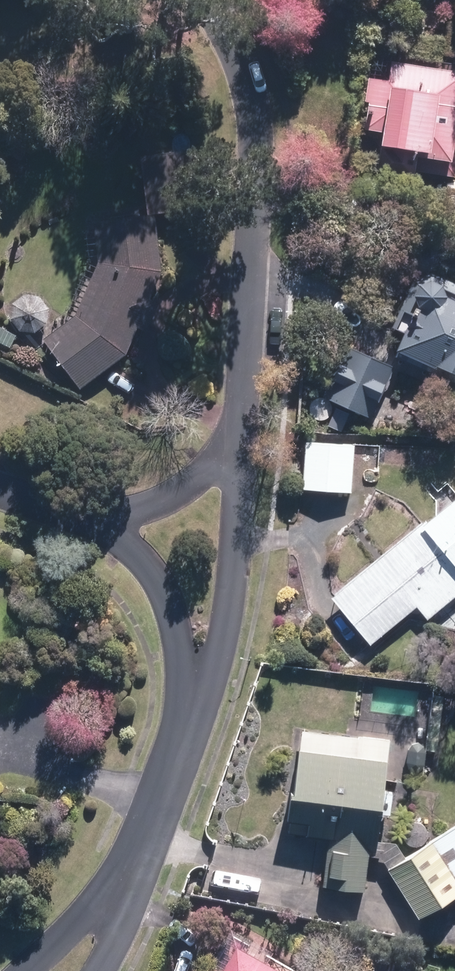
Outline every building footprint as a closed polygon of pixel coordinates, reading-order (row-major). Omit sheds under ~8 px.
[(454,178),(454,70),(377,57),(360,163),(454,178)] [(148,160),(148,214),(161,213),(176,213),(176,159),(148,160)] [(153,329),(164,300),(156,296),(167,269),(161,213),(148,214),(99,219),(103,260),(83,312),(48,336),(85,388),(133,353),(144,325),(153,329)] [(453,287),(443,283),(431,288),(426,297),(430,308),(430,310),(427,309),(407,354),(446,371),(448,368),(454,372),(454,291),(453,287)] [(20,331),(23,332),(27,333),(30,334),(33,333),(37,332),(40,331),(42,329),(45,327),(47,324),(48,321),(49,317),(49,314),(49,311),(48,308),(47,304),(45,302),(42,299),(40,297),(36,296),(33,295),(30,295),(27,295),(23,296),(20,297),(17,299),(15,302),(13,304),(12,307),(11,311),(10,314),(11,317),(12,321),(13,324),(15,327),(17,329),(20,331)] [(0,327),(0,351),(9,356),(19,337),(0,327)] [(388,402),(394,386),(392,385),(400,368),(356,347),(331,398),(375,419),(383,401),(388,402)] [(362,447),(311,442),(306,490),(357,495),(362,447)] [(436,526),(433,522),(337,600),(376,648),(423,609),(433,621),(454,604),(454,510),(436,526)] [(397,766),(306,754),(295,837),(338,843),(331,890),(374,895),(380,856),(385,856),(397,766)] [(388,870),(420,920),(454,898),(454,827),(388,870)] [(242,952),(232,970),(275,970),(242,952)]
